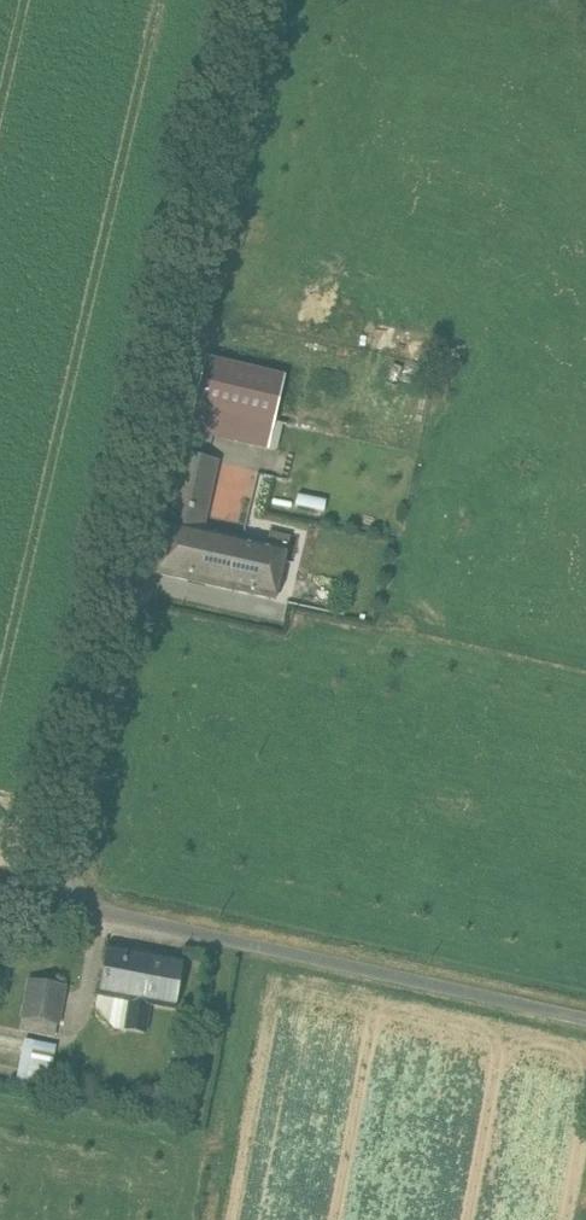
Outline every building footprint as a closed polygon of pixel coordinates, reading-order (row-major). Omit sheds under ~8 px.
[(283,377),(208,359),(197,406),(257,420),(252,441),(251,444),(267,448),(283,377)] [(257,420),(197,406),(192,427),(252,441),(257,420)] [(217,462),(186,456),(170,523),(203,530),(217,462)] [(203,530),(170,523),(158,574),(230,589),(241,539),(203,530)] [(269,545),(241,539),(230,589),(275,599),(287,549),(286,549),(288,538),(272,535),(269,545)] [(184,960),(108,946),(99,995),(150,1004),(176,1009),(184,960)] [(65,990),(33,985),(27,1018),(59,1022),(65,990)] [(150,1004),(131,1001),(126,1030),(145,1033),(150,1004)] [(41,1042),(27,1039),(22,1057),(36,1060),(41,1042)]
